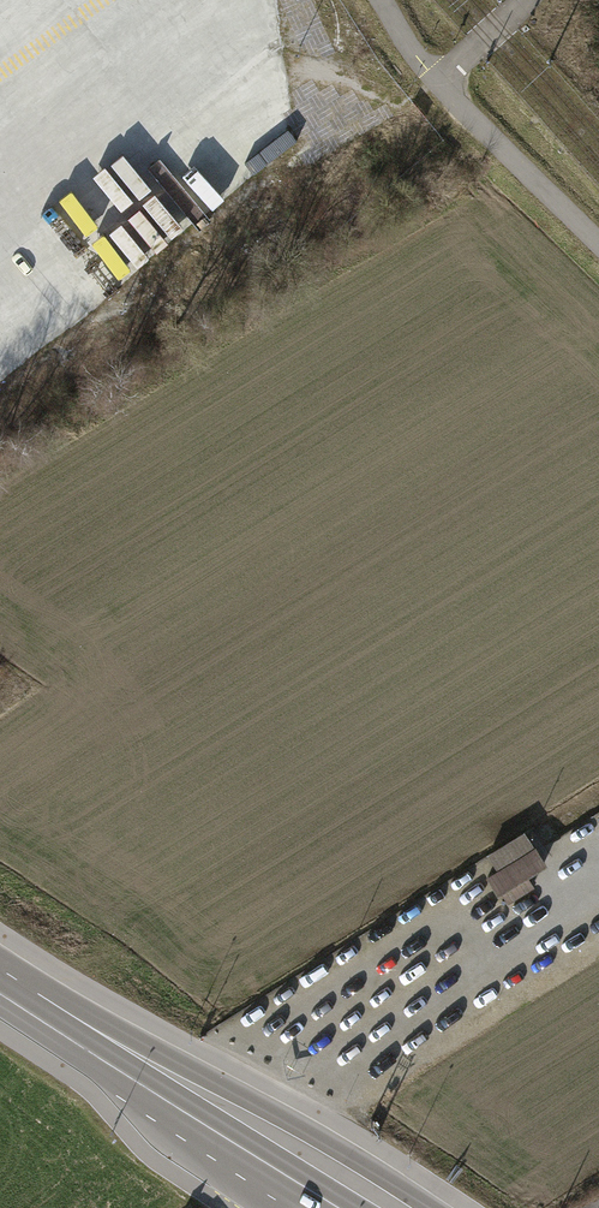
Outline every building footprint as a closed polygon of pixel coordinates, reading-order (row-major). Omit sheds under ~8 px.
[(527,832),(488,856),(498,873),(488,879),(504,904),(534,886),(529,879),(548,867),(527,832)]
